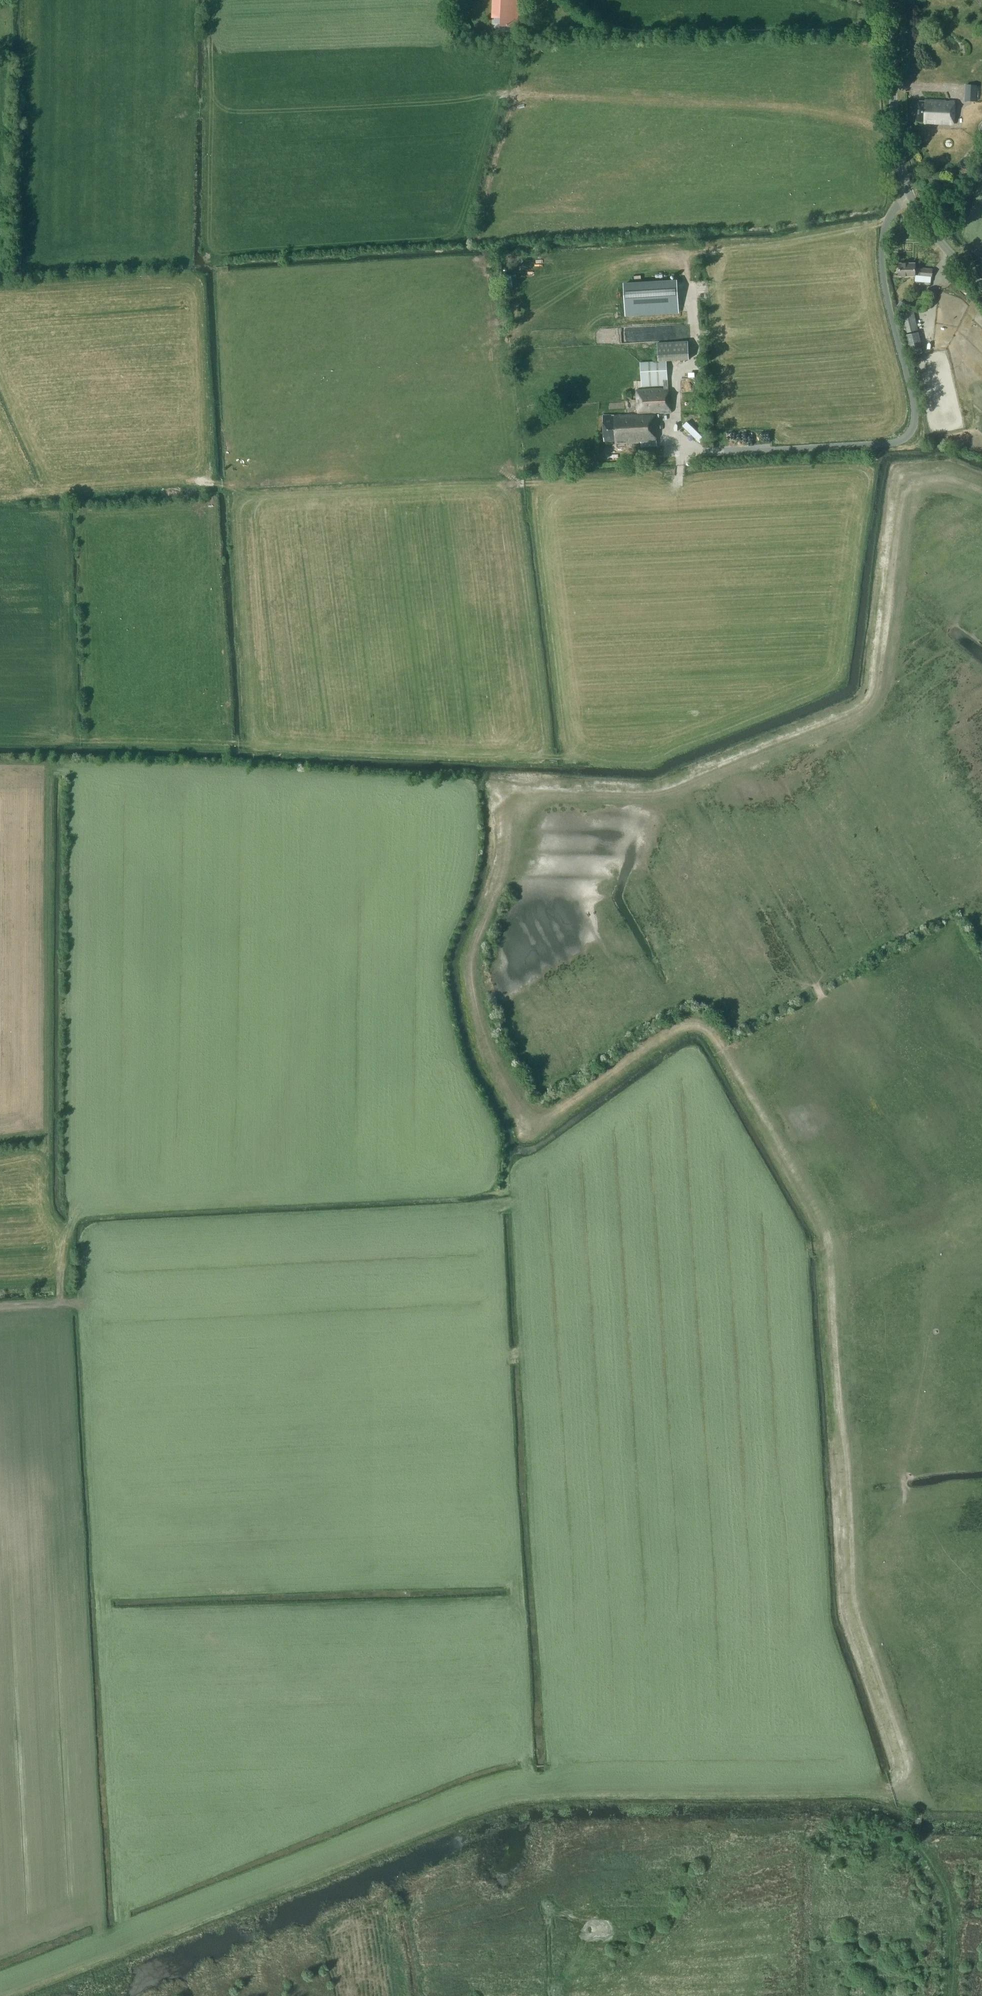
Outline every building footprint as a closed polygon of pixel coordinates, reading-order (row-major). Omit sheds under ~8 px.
[(495,15),(503,15),(503,23),(516,24),(517,0),(496,0),(495,15)] [(976,40),(973,61),(981,63),(981,41),(976,40)] [(976,102),(977,86),(967,85),(966,101),(976,102)] [(926,100),(925,102),(918,102),(917,121),(924,121),(924,123),(954,125),(955,102),(926,100)] [(915,263),(899,263),(900,275),(915,275),(933,277),(933,269),(915,267),(915,263)] [(626,314),(679,310),(677,277),(624,281),(626,314)] [(900,300),(897,305),(903,309),(906,304),(900,300)] [(918,329),(914,310),(901,312),(906,332),(918,329)] [(922,347),(920,336),(918,331),(906,334),(910,350),(922,347)] [(688,341),(657,343),(658,361),(640,362),(642,386),(664,385),(664,388),(636,389),(638,412),(603,415),(605,440),(616,439),(616,442),(641,441),(642,446),(657,445),(656,431),(658,431),(657,413),(673,412),(672,395),(670,395),(669,387),(668,387),(667,360),(689,359),(688,341)]
